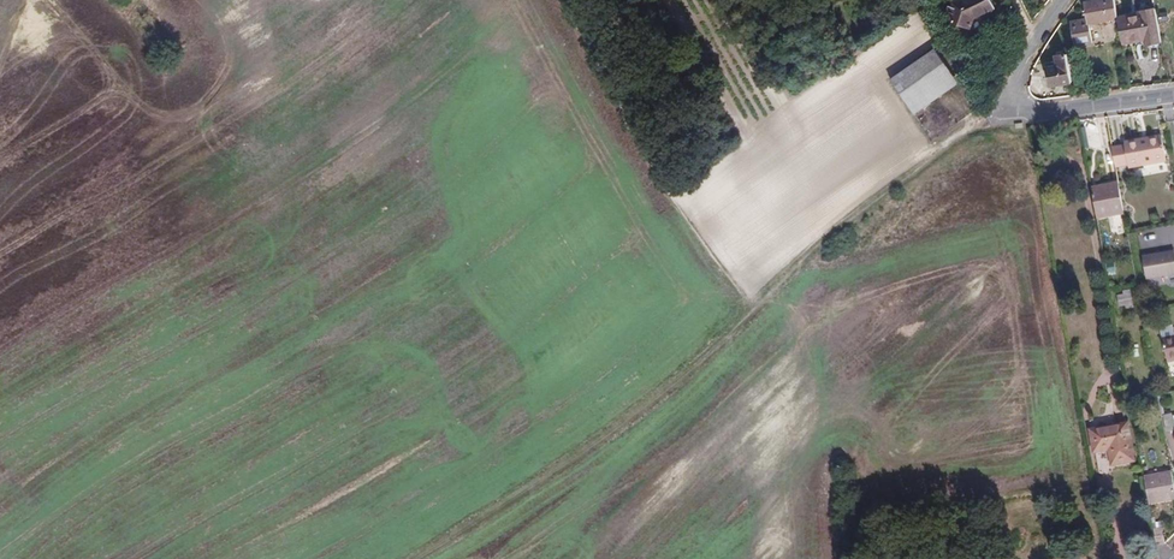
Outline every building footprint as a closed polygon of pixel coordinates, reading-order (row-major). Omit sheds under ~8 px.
[(948,24),(973,31),(976,21),(997,10),(992,0),(969,0),(956,6),(955,11),(951,10),(948,24)] [(1089,23),(1118,18),(1115,0),(1093,0),(1084,2),(1087,18),(1070,22),(1074,46),(1093,43),(1089,23)] [(1144,40),(1145,44),(1161,42),(1156,8),(1139,11),(1139,14),(1118,18),(1123,44),(1144,40)] [(908,112),(954,85),(932,49),(887,76),(908,112)] [(1047,67),(1051,86),(1072,82),(1067,54),(1056,55),(1057,65),(1047,67)] [(1166,161),(1161,135),(1125,142),(1125,145),(1128,161),(1129,167),(1148,164),(1166,161)] [(1115,164),(1128,161),(1125,145),(1112,147),(1115,164)] [(1098,218),(1124,214),(1119,183),(1092,188),(1098,218)] [(1143,257),(1146,279),(1173,274),(1173,251),(1143,257)] [(1130,290),(1116,293),(1119,308),(1133,306),(1130,290)] [(1162,339),(1167,362),(1173,361),(1173,336),(1162,339)] [(1172,414),(1164,415),(1167,432),(1173,430),(1173,416),(1172,414)] [(1134,461),(1128,423),(1090,429),(1094,453),(1108,450),(1111,465),(1134,461)] [(1149,504),(1173,499),(1173,486),(1171,471),(1144,476),(1149,504)] [(1165,544),(1162,528),(1153,529),(1156,546),(1165,544)]
